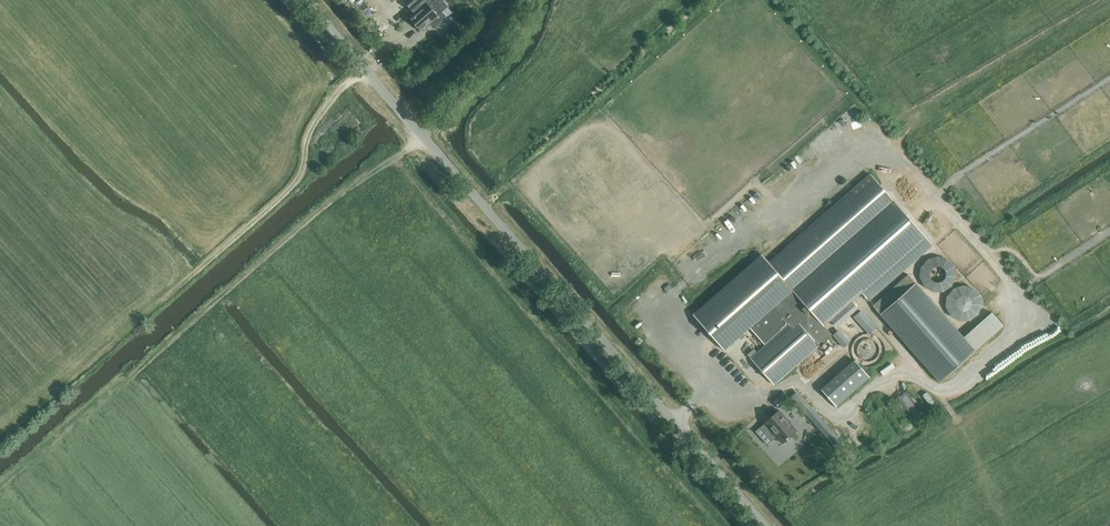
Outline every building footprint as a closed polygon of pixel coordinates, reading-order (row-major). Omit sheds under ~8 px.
[(409,18),(420,31),(432,21),(437,26),(447,17),(442,11),(438,15),(427,3),(409,18)] [(724,350),(735,340),(750,327),(765,345),(750,358),(774,385),(832,335),(824,326),(861,293),(869,301),(933,245),(870,173),(769,262),(762,254),(693,314),(724,350)] [(947,289),(960,265),(933,251),(925,266),(928,267),(923,277),(947,289)] [(873,306),(940,382),(1004,325),(992,312),(964,337),(908,274),(873,306)] [(984,291),(951,284),(944,312),(977,320),(984,291)] [(870,333),(878,326),(862,308),(854,315),(870,333)] [(845,346),(851,340),(839,328),(833,333),(845,346)] [(869,377),(855,360),(821,390),(836,406),(869,377)] [(893,401),(912,423),(923,414),(904,391),(893,401)] [(931,404),(935,400),(927,391),(923,395),(931,404)] [(774,402),(779,408),(789,399),(785,393),(774,402)] [(836,446),(843,440),(814,408),(807,415),(836,446)] [(765,423),(782,443),(796,430),(779,410),(765,423)]
